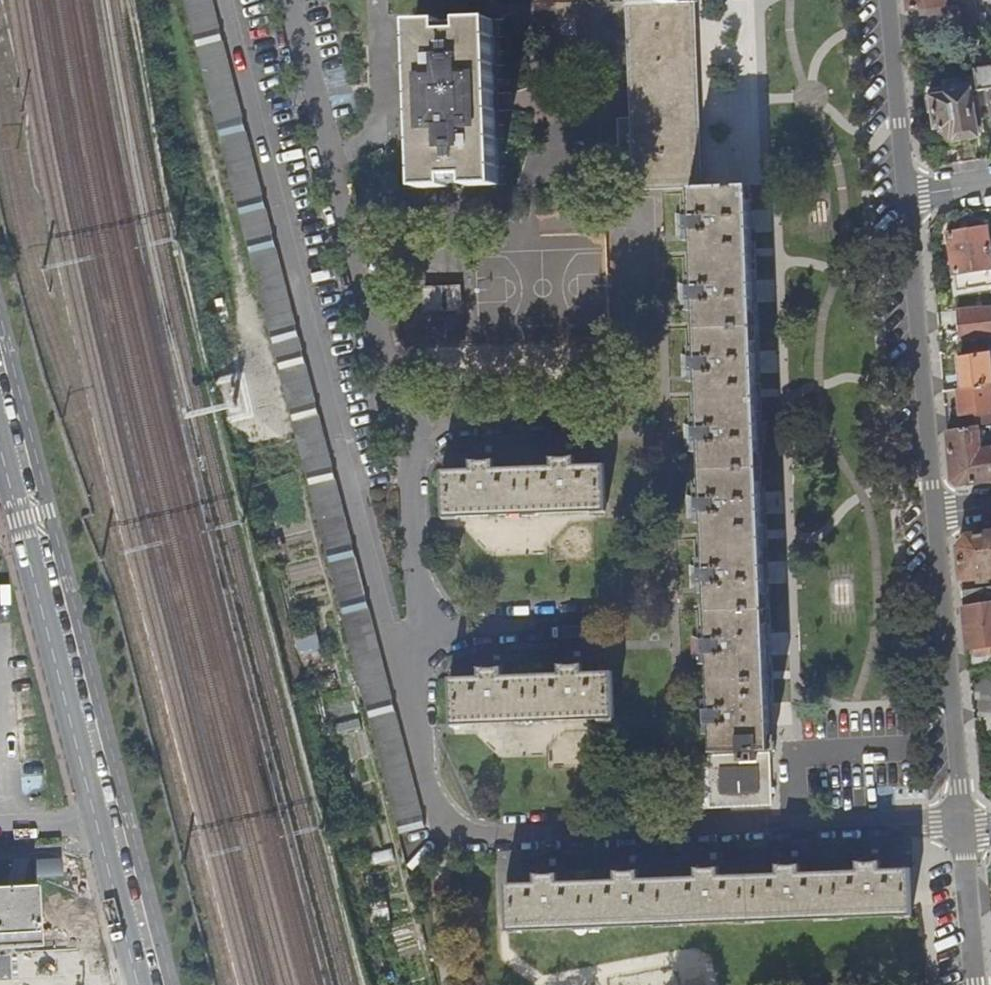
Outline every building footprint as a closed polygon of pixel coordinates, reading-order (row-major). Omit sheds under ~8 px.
[(400,837),(426,831),(215,0),(186,0),(400,837)] [(636,189),(694,188),(705,187),(701,94),(696,0),(686,0),(684,0),(636,3),(627,6),(634,116),(621,116),(621,151),(633,152),(636,189)] [(911,37),(968,27),(965,6),(947,7),(946,0),(908,0),(908,11),(926,9),(938,8),(938,13),(926,14),(909,15),(911,37)] [(498,102),(495,20),(467,21),(467,31),(445,32),(444,22),(416,23),(423,187),(451,186),(450,174),(473,173),(473,185),(502,184),(498,102)] [(976,70),(979,92),(990,91),(990,99),(990,68),(976,70)] [(985,132),(979,92),(932,98),(936,124),(942,129),(942,133),(950,140),(977,137),(976,132),(985,132)] [(705,187),(694,188),(695,216),(689,216),(689,230),(696,230),(698,286),(690,286),(691,302),(699,302),(700,359),(692,359),(692,373),(702,373),(703,430),(694,430),(694,443),(703,443),(704,502),(697,502),(697,515),(706,515),(707,568),(700,568),(701,585),(708,584),(709,639),(702,640),(702,653),(709,653),(710,689),(765,687),(753,186),(705,187)] [(990,270),(990,256),(986,230),(949,235),(955,275),(990,270)] [(460,285),(426,288),(428,310),(462,306),(460,285)] [(964,391),(990,387),(990,361),(990,357),(962,361),(964,391)] [(963,431),(990,427),(990,387),(964,391),(959,391),(963,431)] [(946,434),(951,478),(963,487),(990,482),(990,427),(963,431),(946,434)] [(474,468),(442,468),(443,515),(605,513),(604,463),(576,464),(576,456),(550,457),(550,465),(494,466),(494,458),(474,458),(474,468)] [(957,550),(960,581),(990,579),(990,533),(967,536),(957,550)] [(962,595),(963,609),(990,604),(990,588),(962,595)] [(963,609),(968,671),(990,668),(990,604),(963,609)] [(483,676),(449,678),(451,725),(613,718),(612,671),(584,673),(585,662),(560,661),(561,673),(503,676),(503,664),(481,664),(483,676)] [(771,806),(765,687),(710,689),(711,711),(706,712),(706,725),(712,725),(713,754),(706,755),(710,806),(771,806)] [(505,884),(507,929),(910,913),(908,868),(879,869),(879,862),(857,863),(857,870),(798,873),(798,866),(777,866),(778,874),(718,876),(718,868),(694,869),(695,877),(638,880),(638,870),(616,871),(616,879),(557,881),(557,874),(537,874),(537,883),(505,884)] [(36,944),(33,883),(24,884),(7,885),(0,885),(0,946),(36,944)]
